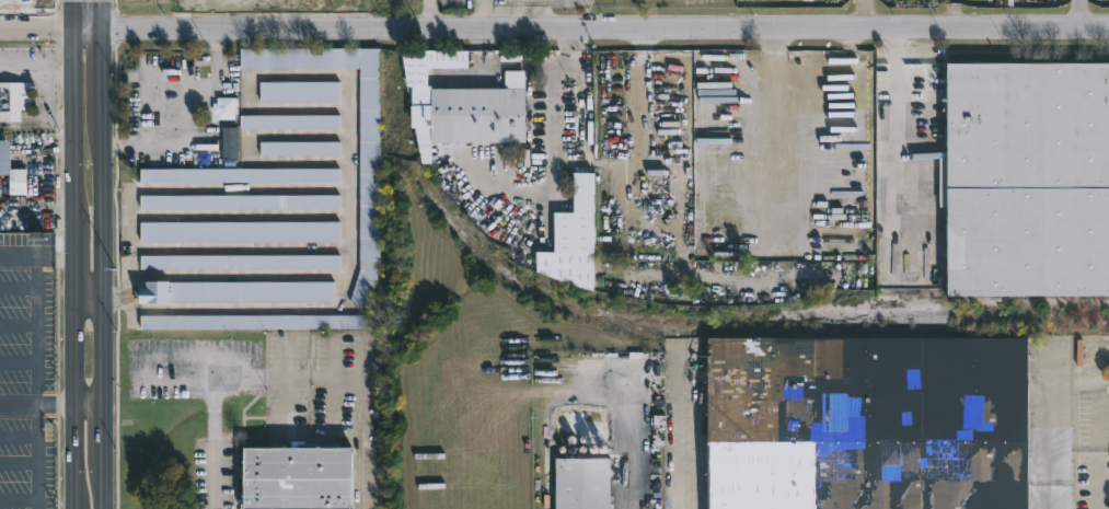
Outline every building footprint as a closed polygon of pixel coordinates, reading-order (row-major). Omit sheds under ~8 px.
[(359,308),(380,308),(380,50),(240,50),(240,70),(360,70),(359,308)] [(952,61),(1108,61),(1108,294),(954,294),(954,206),(942,206),(942,157),(952,157),(952,61)] [(20,120),(0,120),(0,81),(20,81),(20,86),(20,92),(31,92),(31,108),(20,108),(20,120)] [(260,83),(260,103),(340,103),(340,83),(260,83)] [(429,141),(426,141),(426,86),(521,86),(521,141),(429,141)] [(235,106),(235,118),(218,118),(218,113),(212,114),(213,102),(218,102),(218,96),(235,96),(235,106)] [(341,116),(241,116),(241,130),(341,130),(341,116)] [(230,158),(222,158),(222,126),(238,126),(238,158),(230,158)] [(8,174),(0,174),(0,140),(8,140),(8,170),(24,170),(24,195),(8,195),(8,174)] [(261,156),(340,157),(340,143),(261,142),(261,156)] [(140,170),(140,183),(339,183),(339,170),(140,170)] [(340,211),(340,198),(140,197),(140,210),(340,211)] [(340,224),(141,224),(141,244),(340,244),(340,224)] [(141,257),(141,271),(340,271),(340,257),(141,257)] [(334,303),(334,284),(138,284),(138,303),(334,303)] [(367,331),(367,317),(141,317),(141,331),(367,331)] [(1032,338),(1032,508),(706,508),(707,337),(1029,337),(1032,338)] [(351,448),(351,508),(286,508),(239,508),(239,448),(351,448)] [(609,454),(608,508),(554,508),(554,453),(609,454)]
